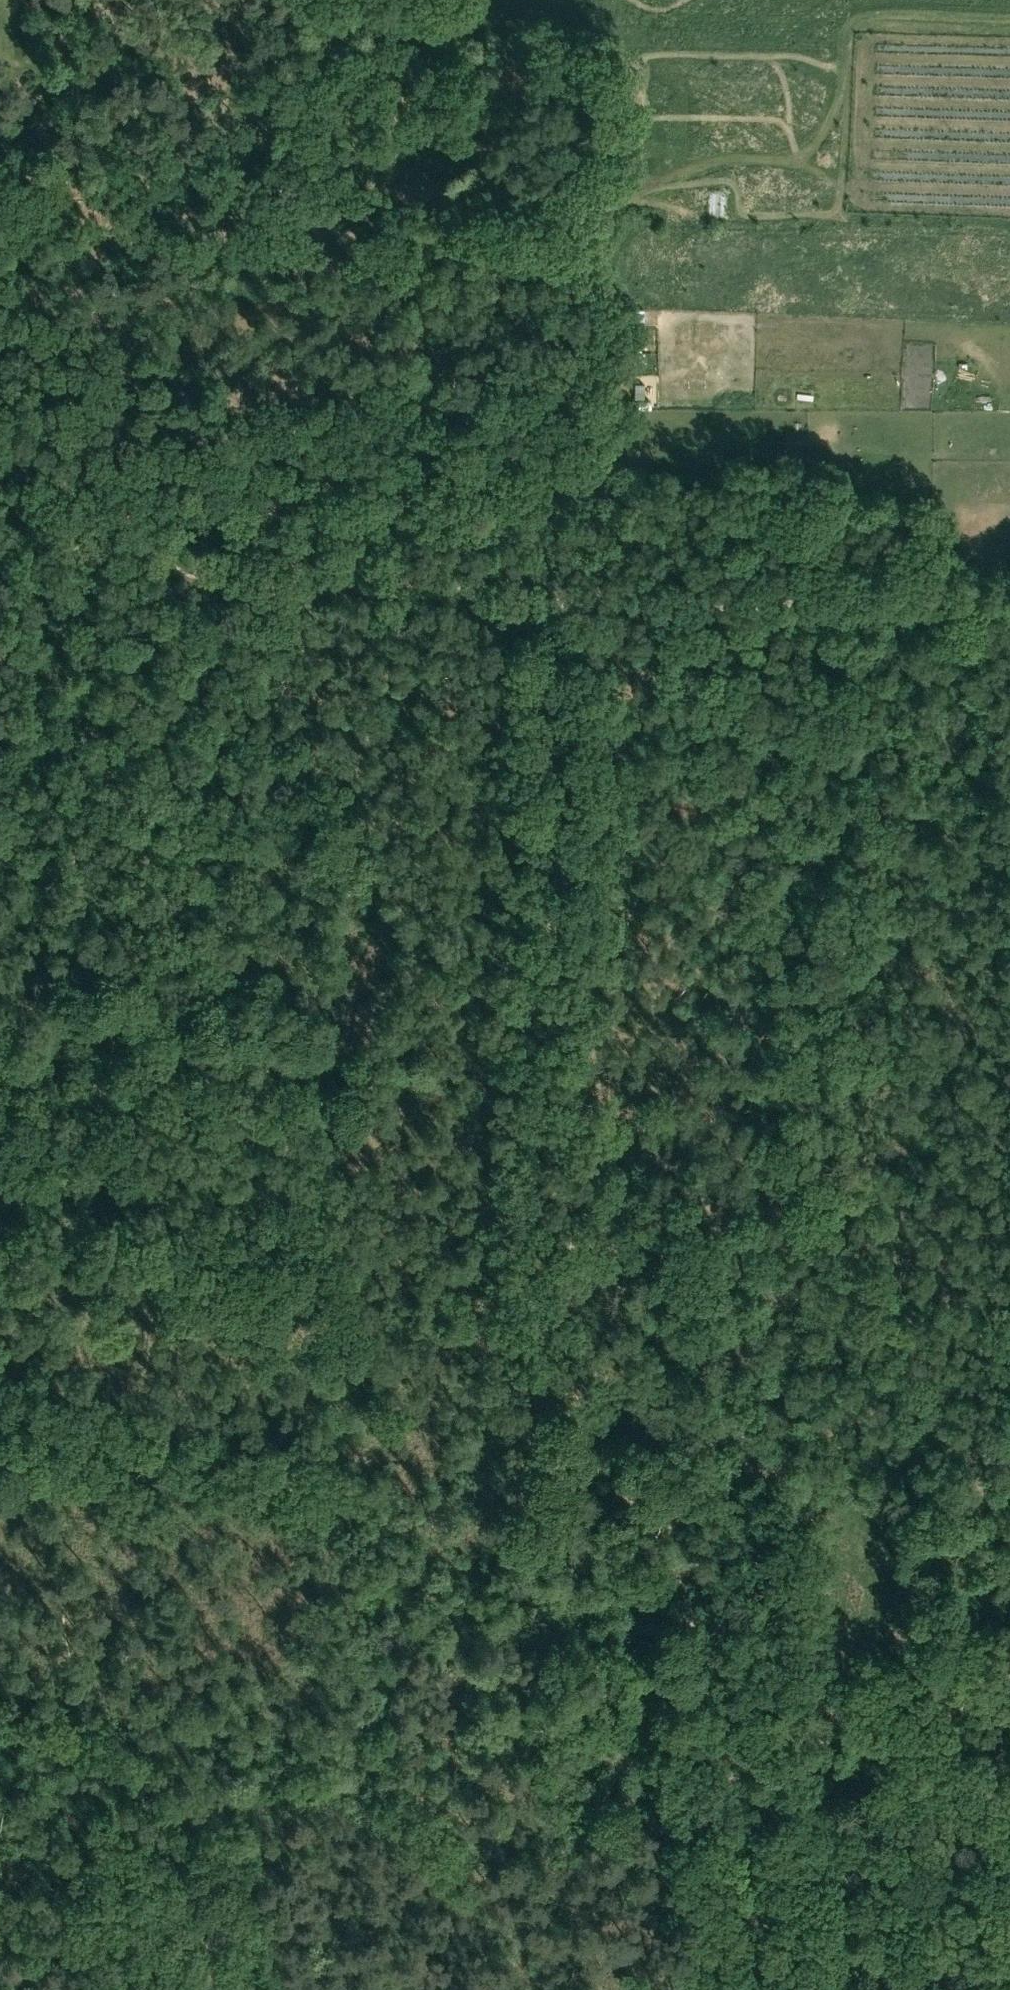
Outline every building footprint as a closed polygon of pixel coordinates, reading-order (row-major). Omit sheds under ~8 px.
[(825,444),(813,444),(808,449),(808,460),(813,465),(826,465),(831,460),(830,450),(825,444)]
